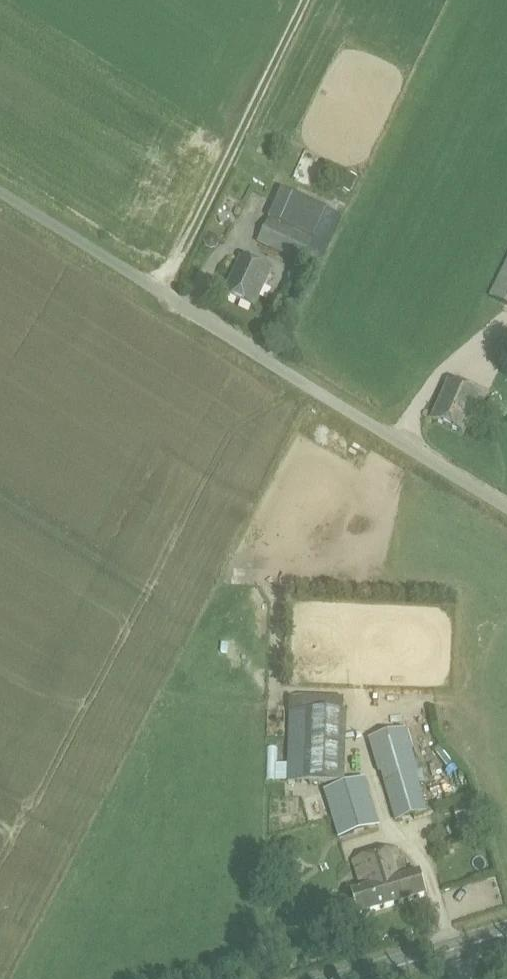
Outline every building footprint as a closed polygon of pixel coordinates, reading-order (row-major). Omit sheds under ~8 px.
[(346,173),(339,187),(348,192),(356,177),(346,173)] [(294,231),(314,240),(328,210),(309,201),(294,231)] [(302,265),(314,240),(294,231),(275,222),(269,219),(258,244),(302,265)] [(219,243),(218,238),(212,235),(207,236),(204,242),(206,247),(211,250),(216,248),(219,243)] [(254,309),(271,272),(241,258),(223,295),(254,309)] [(488,296),(506,305),(506,258),(488,296)] [(463,434),(480,395),(449,382),(432,420),(463,434)] [(290,711),(287,781),(345,784),(347,713),(290,711)] [(395,821),(427,811),(416,774),(418,774),(405,729),(368,740),(378,774),(381,773),(395,821)] [(338,838),(379,825),(365,779),(324,792),(338,838)] [(354,862),(362,891),(352,894),(359,916),(425,896),(419,874),(408,877),(403,861),(400,862),(397,849),(354,862)]
